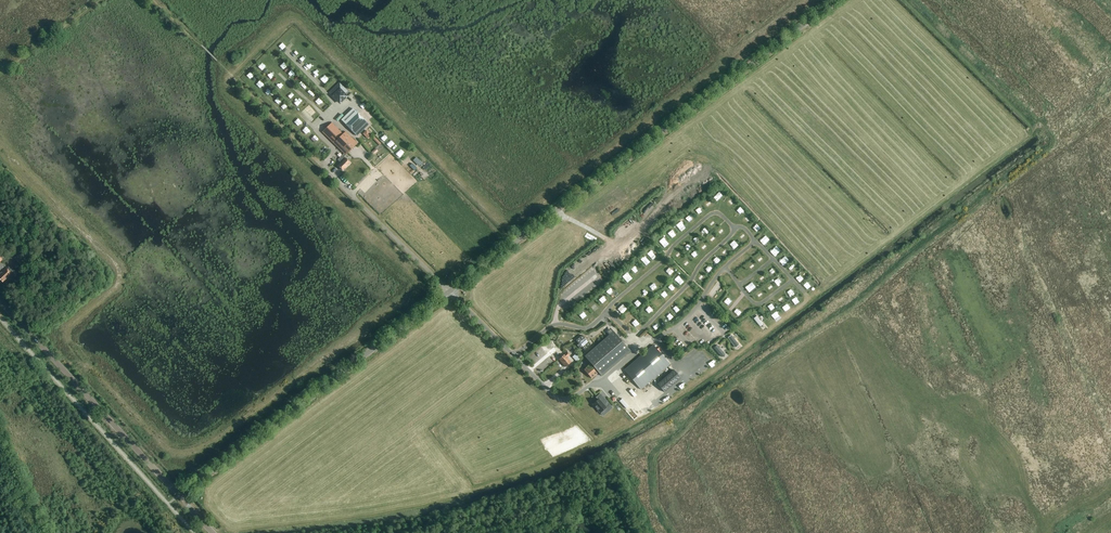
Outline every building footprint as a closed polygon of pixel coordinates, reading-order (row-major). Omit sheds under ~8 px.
[(341,102),(347,96),(342,91),(345,89),(339,83),(330,93),(337,100),(338,99),(341,102)] [(341,120),(346,125),(356,135),(368,124),(353,109),(341,120)] [(343,134),(332,123),(322,132),(344,153),(338,160),(341,163),(339,166),(343,170),(350,163),(344,157),(357,143),(345,132),(343,134)] [(374,137),(378,133),(374,129),(370,133),(374,137)] [(414,159),(418,164),(420,166),(422,163),(421,162),(416,157),(414,159)] [(642,258),(638,262),(642,267),(646,263),(642,258)] [(9,276),(12,274),(6,268),(0,274),(0,279),(3,282),(9,276)] [(651,301),(657,307),(660,304),(654,298),(651,301)] [(582,311),(578,315),(583,320),(587,317),(582,311)] [(584,356),(591,364),(584,371),(592,379),(598,372),(602,376),(631,351),(613,331),(584,356)] [(576,340),(579,343),(577,345),(580,349),(582,347),(584,350),(590,345),(582,335),(576,340)] [(641,389),(670,364),(653,344),(624,369),(641,389)] [(566,367),(571,362),(567,357),(570,355),(567,352),(559,359),(566,367)] [(577,362),(582,357),(577,352),(572,356),(577,362)] [(674,370),(657,384),(664,392),(681,378),(674,370)] [(604,404),(607,401),(600,394),(597,397),(598,399),(593,404),(600,412),(606,407),(604,404)]
